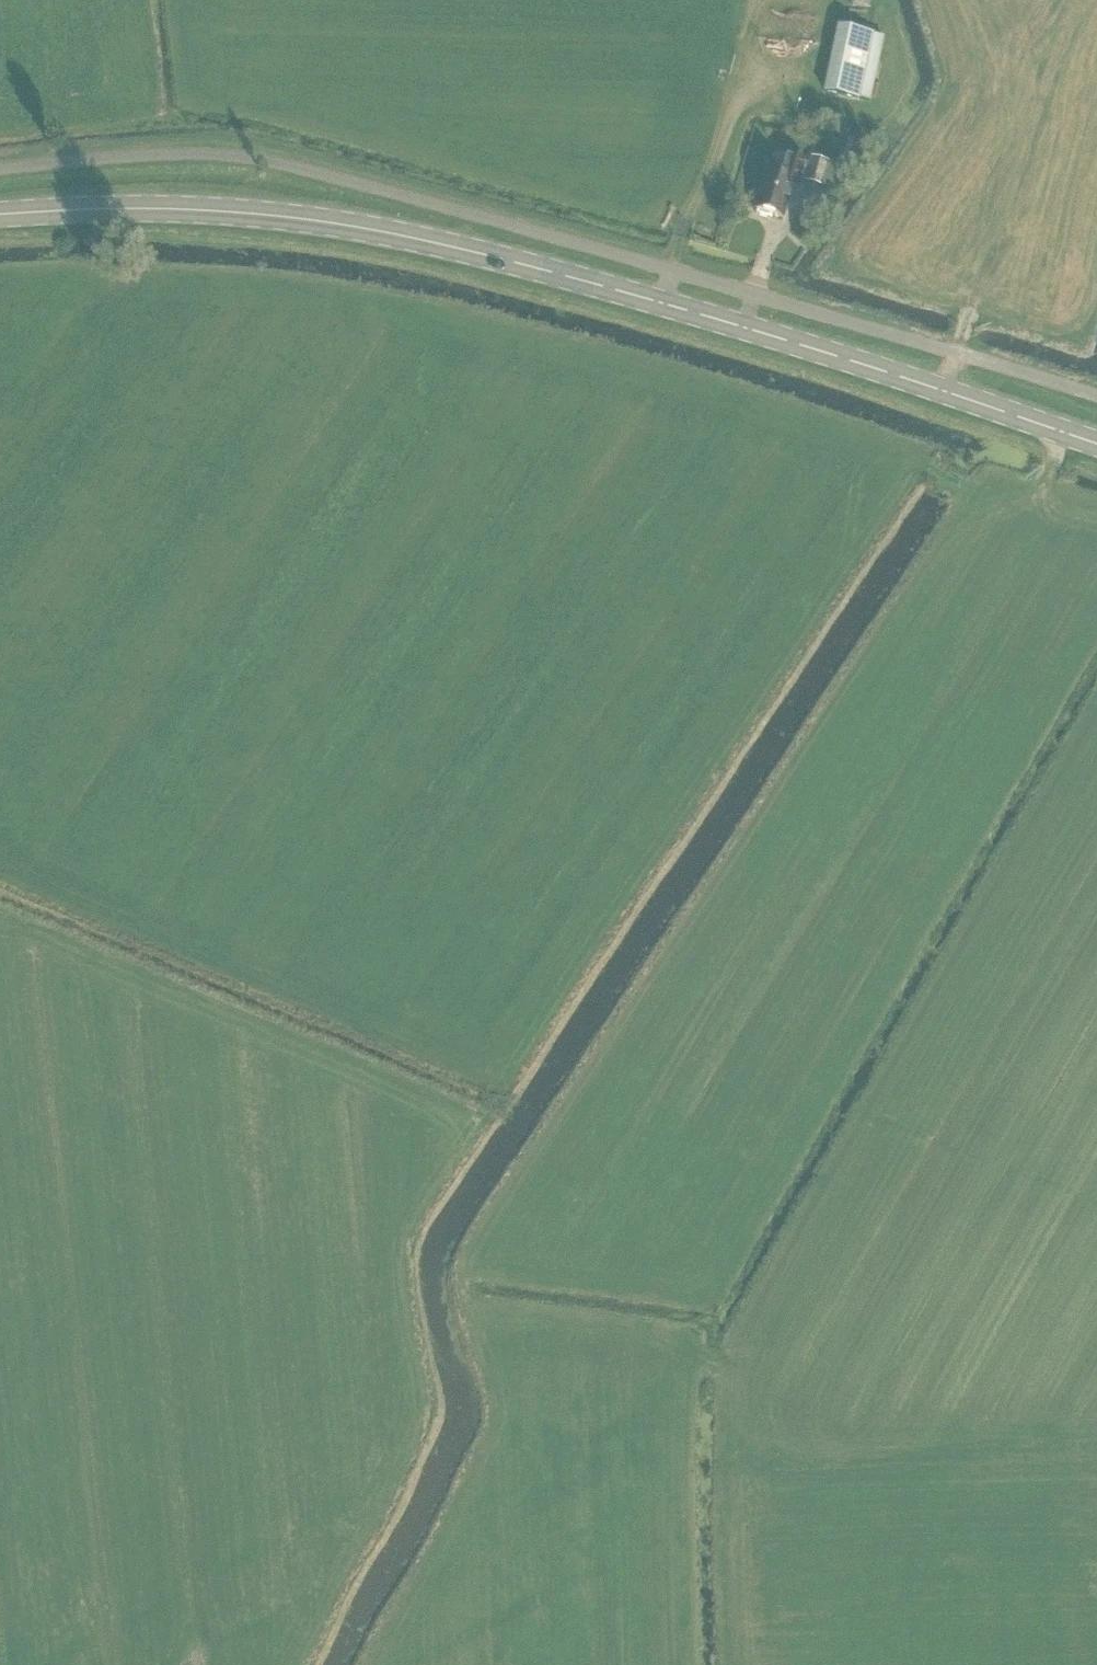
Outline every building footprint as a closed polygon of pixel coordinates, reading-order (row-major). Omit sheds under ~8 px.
[(870,102),(884,35),(837,25),(823,92),(870,102)] [(856,136),(849,156),(861,160),(868,142),(868,141),(860,138),(856,136)] [(842,191),(848,169),(839,167),(840,166),(812,157),(805,180),(842,191)] [(801,179),(805,164),(787,159),(781,177),(766,173),(755,209),(783,218),(795,177),(801,179)]
